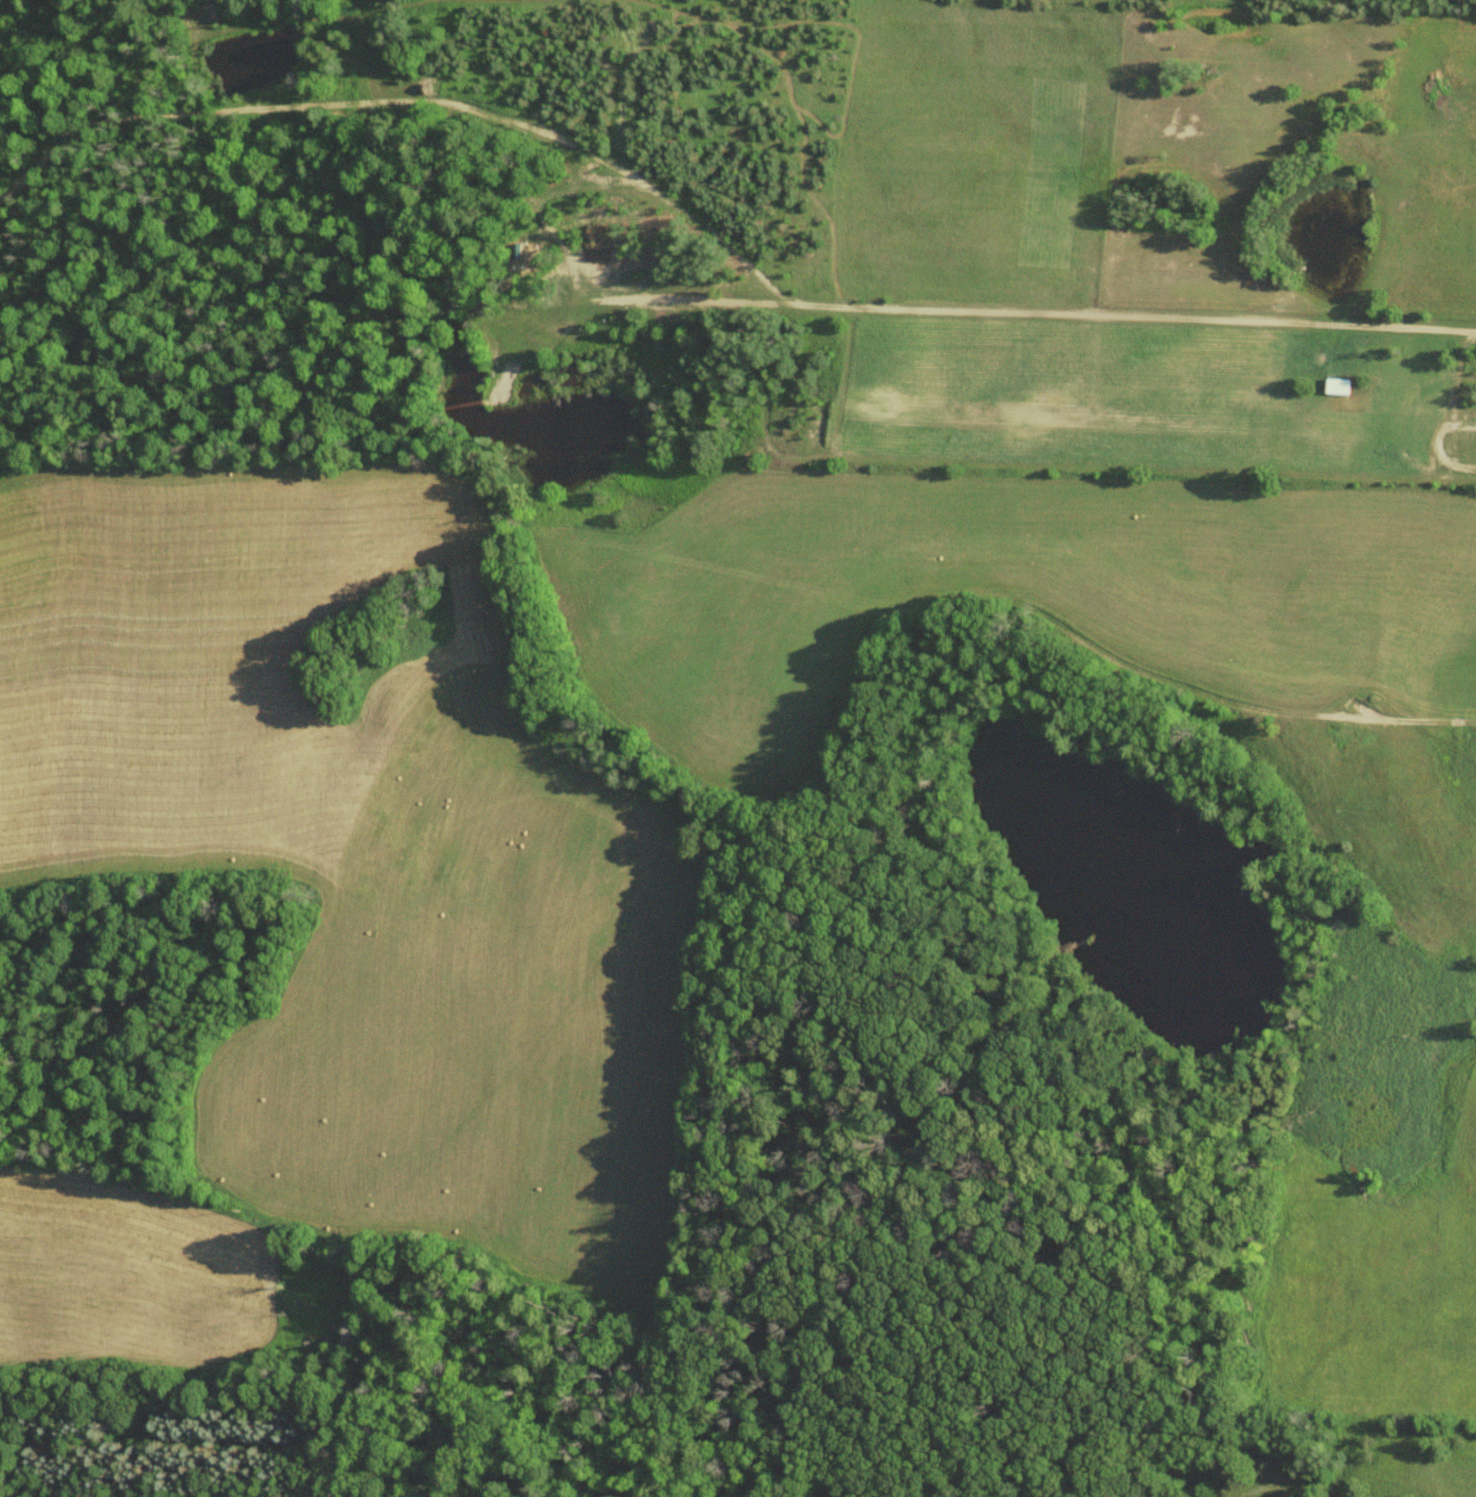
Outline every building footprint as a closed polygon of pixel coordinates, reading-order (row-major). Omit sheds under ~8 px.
[(1354,394),(1354,378),(1330,378),(1330,394),(1354,394)]
